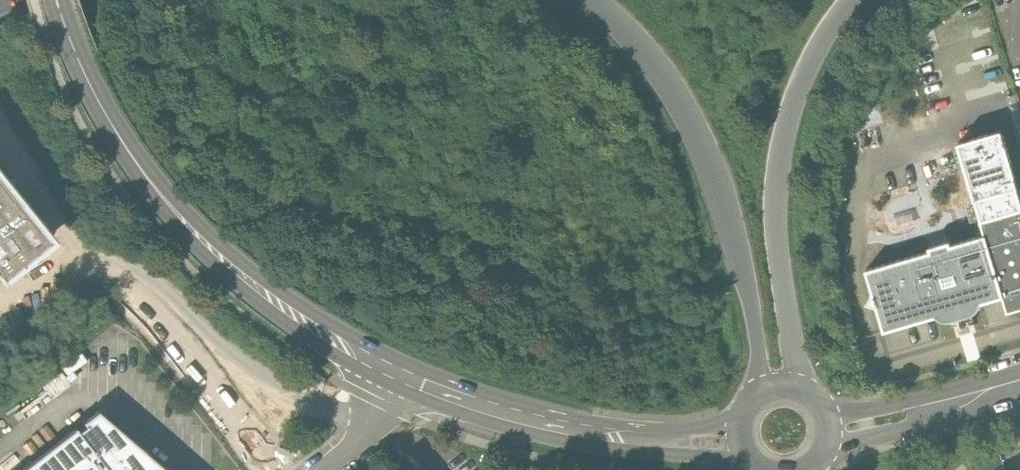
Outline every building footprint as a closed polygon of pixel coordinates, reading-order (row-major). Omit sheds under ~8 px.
[(883,332),(935,317),(941,321),(946,322),(951,322),(952,325),(957,323),(958,327),(967,325),(966,321),(971,319),(970,316),(975,313),(979,309),(981,304),(1002,297),(1007,312),(1019,308),(1019,200),(1017,189),(1018,189),(1000,131),(957,144),(973,201),(975,200),(980,220),(979,220),(984,236),(950,246),(949,242),(928,248),(929,252),(865,271),(872,294),(867,304),(876,308),(883,332)] [(5,281),(29,263),(57,240),(0,169),(0,276),(5,281)] [(23,469),(163,469),(98,411),(85,421),(83,422),(86,426),(79,431),(76,427),(74,428),(75,429),(23,469)]
